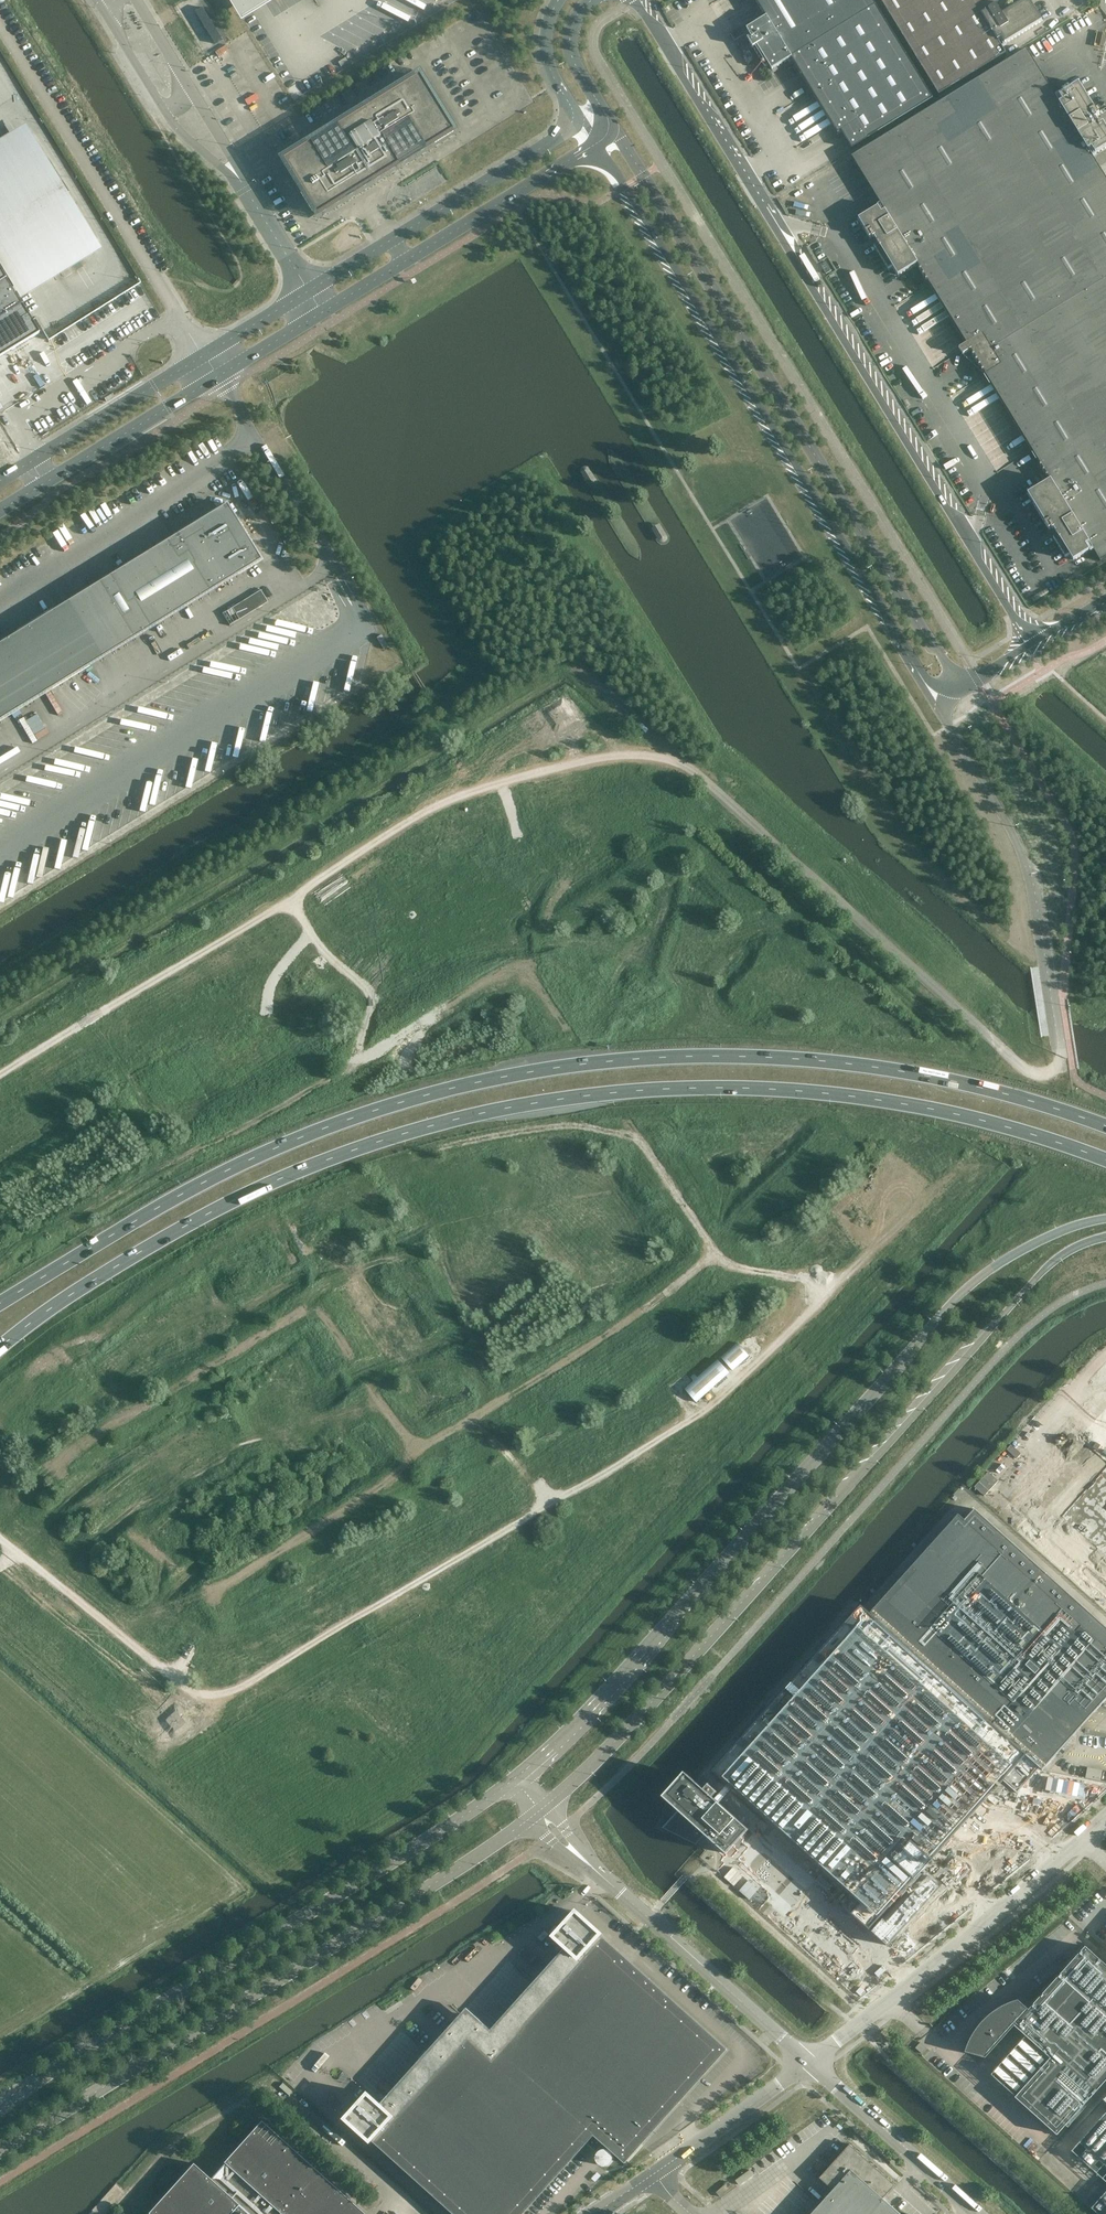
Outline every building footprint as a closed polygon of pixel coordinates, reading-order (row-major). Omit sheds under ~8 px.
[(765,13),(767,17),(747,29),(773,70),(792,58),(812,91),(833,125),(838,133),(842,131),(852,148),(933,99),(873,0),(757,0),(765,13)] [(938,95),(1008,53),(1003,44),(1042,21),(1030,0),(1025,0),(1002,14),(993,0),(881,0),(938,95)] [(221,40),(202,10),(196,13),(215,43),(221,40)] [(853,156),(882,203),(861,216),(897,275),(918,263),(931,284),(969,346),(986,374),(1033,451),(1050,479),(1029,492),(1071,561),(1092,548),(1100,561),(1105,557),(1105,174),(1101,166),(1094,155),(1105,148),(1105,126),(1080,83),(1057,97),(1028,49),(853,156)] [(422,76),(286,160),(319,215),(455,131),(422,76)] [(0,141),(0,268),(19,300),(102,250),(26,125),(0,141)] [(821,265),(824,270),(826,274),(832,271),(826,261),(821,265)] [(39,333),(32,322),(19,302),(0,270),(0,357),(39,333)] [(596,480),(588,467),(587,466),(585,466),(584,466),(582,467),(581,468),(580,469),(580,470),(580,472),(588,485),(596,480)] [(148,629),(213,588),(215,589),(217,589),(218,588),(218,585),(260,560),(250,543),(251,542),(251,540),(249,538),(247,539),(226,504),(210,514),(208,513),(206,513),(205,515),(205,517),(117,571),(0,643),(0,719),(148,629)] [(651,528),(659,541),(661,541),(662,542),(664,542),(665,541),(666,540),(667,539),(667,537),(667,536),(659,523),(651,528)] [(222,613),(229,626),(268,602),(260,590),(222,613)] [(722,1358),(733,1371),(750,1356),(739,1343),(722,1358)] [(685,1389),(696,1402),(730,1373),(718,1359),(685,1389)] [(1061,1441),(1083,1459),(1092,1448),(1105,1459),(1105,1387),(1061,1441)] [(1105,1586),(1105,1466),(1063,1516),(1069,1516),(1067,1520),(1062,1520),(1062,1525),(1068,1525),(1068,1534),(1062,1532),(1061,1544),(1079,1544),(1066,1552),(1105,1586)] [(870,1614),(1040,1767),(1042,1770),(1105,1699),(1105,1647),(959,1515),(870,1614)] [(868,1612),(722,1772),(875,1912),(864,1924),(882,1941),(935,1883),(920,1870),(1025,1755),(868,1612)] [(1088,1766),(1087,1776),(1102,1778),(1103,1768),(1088,1766)] [(678,1810),(662,1828),(695,1844),(696,1845),(705,1834),(727,1854),(749,1829),(713,1797),(718,1792),(709,1784),(704,1789),(700,1785),(688,1775),(666,1799),(678,1810)] [(836,1891),(832,1895),(848,1908),(851,1904),(836,1891)] [(346,2118),(371,2141),(372,2140),(455,2213),(523,2213),(594,2135),(625,2163),(728,2049),(601,1934),(602,1933),(576,1911),(554,1936),(566,1947),(491,2030),(467,2008),(380,2104),(368,2093),(346,2118)] [(545,1930),(538,1937),(541,1941),(548,1934),(545,1930)] [(965,2052),(985,2057),(988,2054),(1015,2025),(1051,2057),(1016,2097),(1057,2134),(1105,2080),(1105,1964),(1086,1946),(1029,2009),(1018,1999),(1014,2001),(1008,2003),(1004,2005),(999,2007),(996,2010),(992,2012),(987,2016),(984,2019),(981,2023),(978,2027),(975,2031),(971,2036),(969,2041),(968,2045),(966,2049),(965,2052)] [(922,2053),(927,2048),(921,2042),(916,2048),(922,2053)] [(1072,2150),(1105,2181),(1105,2112),(1072,2150)] [(224,2163),(210,2179),(193,2163),(147,2213),(149,2213),(364,2213),(260,2121),(223,2162),(224,2163)] [(883,2198),(895,2185),(850,2143),(820,2177),(833,2189),(811,2213),(901,2213),(883,2198)] [(728,2181),(716,2192),(720,2197),(733,2186),(728,2181)] [(1091,2207),(1099,2213),(1105,2213),(1105,2191),(1091,2207)]
